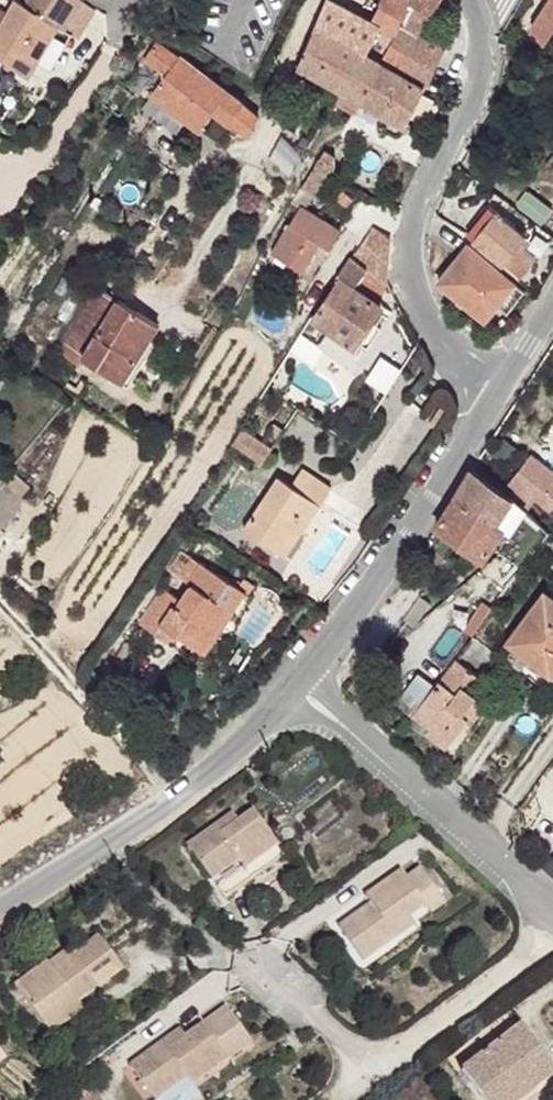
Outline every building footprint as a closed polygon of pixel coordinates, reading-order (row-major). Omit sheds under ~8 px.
[(33,6),(22,0),(21,0),(14,10),(5,5),(0,13),(0,56),(33,76),(41,63),(64,26),(77,35),(83,38),(102,9),(89,1),(90,0),(37,0),(33,6)] [(296,68),(343,91),(362,55),(382,65),(398,31),(329,0),(326,0),(296,68)] [(398,31),(400,27),(412,0),(413,0),(329,0),(398,31)] [(412,0),(400,27),(420,36),(433,13),(412,0)] [(412,0),(433,13),(439,0),(413,0),(412,0)] [(433,13),(420,36),(446,51),(456,28),(433,13)] [(55,71),(77,35),(64,26),(41,63),(55,71)] [(398,31),(382,65),(402,75),(428,87),(446,51),(420,36),(400,27),(398,31)] [(163,72),(154,86),(204,119),(212,108),(246,129),(259,111),(152,41),(143,58),(163,72)] [(362,55),(343,91),(384,112),(402,75),(382,65),(362,55)] [(402,75),(384,112),(409,125),(428,87),(402,75)] [(198,127),(204,119),(154,86),(149,94),(198,127)] [(325,154),(309,180),(324,189),(332,178),(336,170),(334,158),(325,154)] [(309,180),(301,190),(316,200),(324,189),(309,180)] [(300,209),(269,254),(298,272),(317,244),(329,251),(339,233),(300,209)] [(492,210),(473,239),(521,275),(537,252),(520,240),(524,234),(492,210)] [(370,231),(351,260),(386,285),(388,243),(370,231)] [(466,246),(439,284),(484,319),(497,305),(508,312),(525,290),(466,246)] [(109,258),(102,271),(112,277),(120,264),(109,258)] [(351,260),(312,320),(326,330),(354,348),(358,343),(371,323),(381,307),(356,290),(360,283),(379,295),(386,285),(351,260)] [(95,282),(78,308),(100,322),(116,296),(95,282)] [(81,354),(97,364),(133,307),(116,296),(100,322),(81,354)] [(133,307),(97,364),(113,374),(127,353),(134,357),(148,335),(157,320),(133,307)] [(78,308),(57,344),(77,358),(81,354),(100,322),(78,308)] [(371,323),(358,343),(363,346),(366,348),(380,328),(371,323)] [(326,330),(323,335),(357,356),(363,346),(358,343),(354,348),(326,330)] [(127,353),(113,374),(129,382),(155,340),(148,335),(134,357),(127,353)] [(323,335),(317,346),(349,367),(357,356),(323,335)] [(524,477),(552,498),(552,475),(547,471),(535,461),(524,477)] [(284,474),(250,525),(280,545),(295,525),(305,531),(339,483),(309,463),(297,480),(284,474)] [(477,469),(438,528),(475,554),(480,557),(499,530),(503,524),(495,519),(512,493),(477,469)] [(27,483),(10,471),(0,485),(0,520),(27,483)] [(512,493),(495,519),(503,524),(499,530),(517,543),(536,518),(512,493)] [(295,525),(280,545),(292,552),(305,531),(295,525)] [(153,605),(134,633),(152,646),(158,637),(175,648),(181,637),(204,653),(228,619),(233,624),(247,603),(198,573),(185,591),(188,592),(171,616),(153,605)] [(508,643),(529,657),(552,674),(552,597),(546,591),(508,643)] [(488,594),(468,621),(478,628),(498,601),(488,594)] [(508,643),(501,653),(521,668),(524,663),(529,657),(508,643)] [(465,651),(422,708),(439,722),(458,697),(474,710),(451,740),(457,747),(493,702),(482,693),(474,685),(485,670),(465,651)] [(524,663),(550,683),(552,680),(552,674),(529,657),(524,663)] [(521,668),(518,672),(545,690),(550,683),(524,663),(521,668)] [(423,667),(397,699),(410,709),(434,677),(423,667)] [(485,670),(474,685),(482,693),(496,678),(485,670)] [(439,722),(434,727),(451,740),(474,710),(458,697),(439,722)] [(237,809),(191,841),(226,893),(289,850),(259,810),(244,818),(237,809)] [(379,902),(348,923),(371,957),(422,922),(418,914),(431,905),(437,913),(451,902),(427,868),(415,876),(408,868),(373,894),(379,902)] [(38,967),(13,983),(37,1018),(62,1001),(71,1010),(115,977),(90,941),(58,962),(44,974),(38,967)] [(54,956),(38,967),(44,974),(58,962),(54,956)] [(62,1001),(37,1018),(49,1033),(73,1016),(71,1010),(62,1001)] [(128,1069),(149,1099),(163,1099),(187,1085),(193,1094),(255,1053),(227,1015),(186,1044),(170,1054),(164,1046),(128,1069)] [(458,1076),(477,1099),(508,1099),(506,1097),(544,1067),(517,1030),(458,1076)] [(180,1035),(164,1046),(170,1054),(186,1044),(180,1035)] [(506,1097),(508,1099),(524,1099),(552,1079),(544,1067),(506,1097)]
